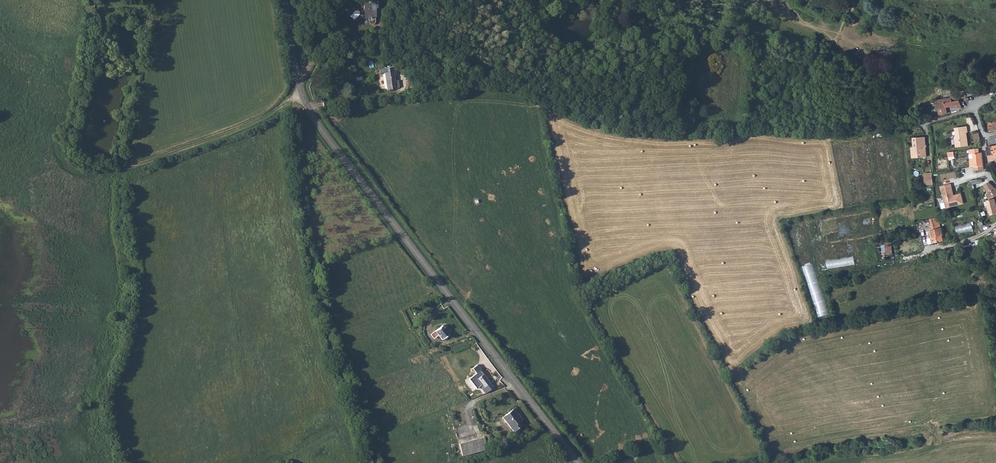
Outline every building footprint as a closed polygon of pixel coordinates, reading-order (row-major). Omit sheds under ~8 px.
[(367,16),(373,16),(373,18),(373,20),(371,20),(371,22),(371,23),(372,24),(372,25),(374,25),(376,25),(376,24),(377,23),(377,22),(377,18),(378,18),(378,9),(379,9),(379,0),(368,0),(368,3),(367,3),(367,16)] [(396,65),(388,66),(388,71),(387,71),(388,75),(389,84),(390,89),(402,88),(401,85),(396,85),(396,80),(398,80),(396,65)] [(964,97),(956,99),(957,106),(962,105),(966,105),(964,97)] [(945,101),(941,102),(945,116),(953,114),(952,108),(957,106),(956,99),(945,101)] [(990,133),(995,131),(995,125),(993,126),(991,124),(990,123),(988,124),(988,127),(990,133)] [(968,132),(967,124),(954,127),(958,148),(970,146),(967,132),(968,132)] [(913,137),(914,147),(915,147),(916,156),(926,155),(924,136),(913,137)] [(973,150),(970,150),(970,153),(973,153),(973,159),(976,158),(977,168),(984,167),(982,152),(980,153),(979,149),(973,150)] [(935,184),(934,173),(924,174),(925,185),(935,184)] [(985,184),(992,198),(995,197),(995,189),(991,181),(985,184)] [(963,195),(955,196),(953,188),(944,190),(948,208),(965,204),(963,195)] [(956,226),(958,234),(974,230),(973,222),(956,226)] [(939,240),(937,240),(938,246),(950,244),(949,239),(950,239),(949,231),(948,231),(947,226),(939,228),(939,233),(938,233),(939,240)] [(444,325),(437,330),(440,334),(443,338),(450,334),(446,329),(447,328),(447,326),(446,325),(445,325),(444,325)] [(486,384),(489,393),(496,390),(490,370),(476,374),(480,386),(484,385),(486,384)] [(513,412),(503,420),(514,434),(523,427),(521,424),(523,422),(513,412)] [(483,435),(458,442),(461,454),(486,447),(483,435)]
